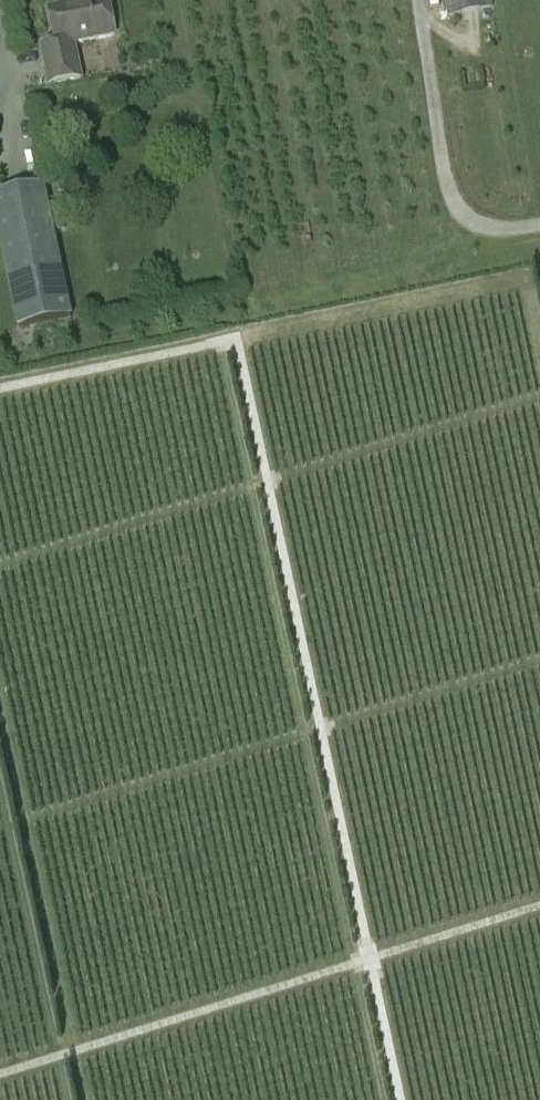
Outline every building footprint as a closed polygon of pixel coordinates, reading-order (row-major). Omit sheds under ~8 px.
[(113,37),(106,0),(49,12),(56,45),(42,48),(50,86),(79,79),(72,45),(113,37)] [(446,16),(491,8),(489,0),(443,0),(446,16)] [(0,195),(0,237),(19,329),(71,318),(43,186),(0,195)] [(60,203),(48,206),(53,231),(65,229),(60,203)]
